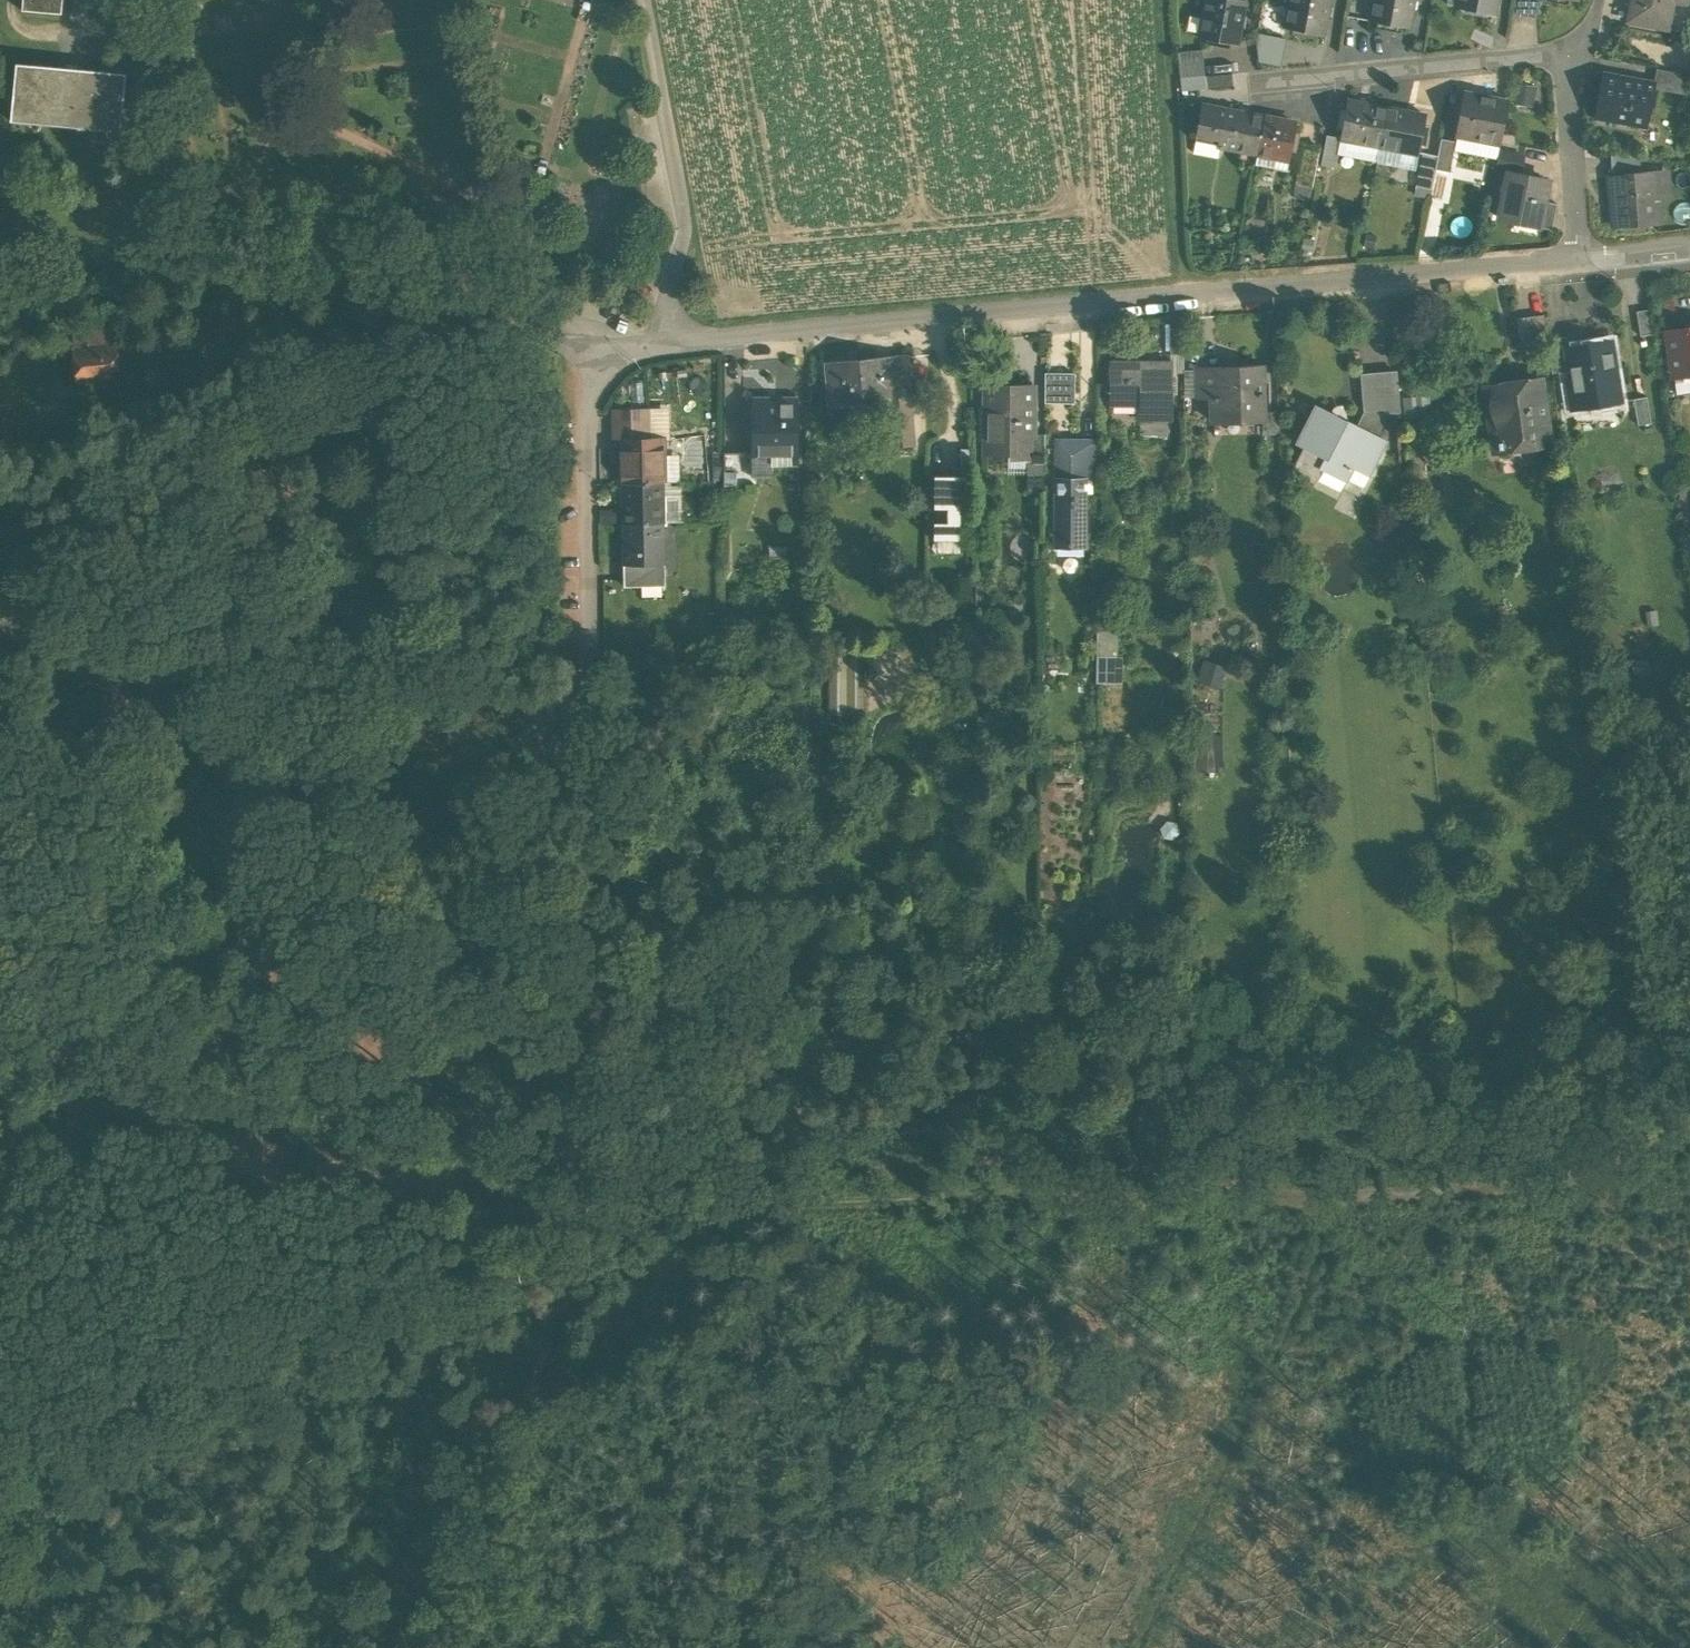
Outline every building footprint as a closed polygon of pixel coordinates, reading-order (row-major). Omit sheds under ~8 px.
[(23,10),(62,14),(63,0),(24,0),(23,10)] [(1235,0),(1207,0),(1200,37),(1236,44),(1244,2),(1235,0)] [(1285,27),(1322,34),(1328,0),(1290,0),(1285,27)] [(1370,20),(1406,27),(1411,0),(1374,0),(1370,20)] [(1456,6),(1492,13),(1495,0),(1457,0),(1456,6)] [(1512,13),(1537,18),(1541,0),(1515,0),(1512,13)] [(1628,21),(1667,29),(1673,0),(1632,0),(1628,21)] [(1259,31),(1254,59),(1278,63),(1283,36),(1259,31)] [(1202,51),(1178,54),(1180,78),(1204,76),(1202,51)] [(110,71),(32,64),(31,67),(17,66),(13,112),(121,121),(125,75),(110,74),(110,71)] [(1681,73),(1656,69),(1653,83),(1655,83),(1683,89),(1681,73)] [(1232,73),(1205,76),(1206,89),(1233,86),(1232,73)] [(1653,83),(1604,74),(1596,117),(1646,127),(1655,83),(1653,83)] [(1204,76),(1180,78),(1181,90),(1205,87),(1204,76)] [(1537,86),(1517,82),(1513,103),(1533,107),(1537,86)] [(1508,101),(1463,92),(1455,136),(1500,144),(1508,101)] [(1386,109),(1347,101),(1340,139),(1379,146),(1386,109)] [(1226,107),(1201,103),(1195,142),(1218,146),(1225,110),(1226,110),(1226,107)] [(1425,116),(1386,109),(1379,146),(1380,146),(1400,150),(1418,153),(1425,116)] [(1226,110),(1225,110),(1218,146),(1258,154),(1265,117),(1226,110)] [(1296,123),(1265,117),(1258,154),(1289,160),(1296,123)] [(1340,139),(1327,136),(1321,164),(1334,166),(1340,139)] [(1455,141),(1441,138),(1438,156),(1436,169),(1450,171),(1455,141)] [(1519,171),(1525,153),(1500,144),(1494,162),(1519,171)] [(1400,150),(1380,146),(1377,160),(1397,164),(1400,150)] [(1302,147),(1295,183),(1312,186),(1318,150),(1302,147)] [(1639,157),(1611,152),(1612,174),(1640,172),(1639,157)] [(1438,156),(1423,153),(1416,185),(1431,189),(1436,169),(1438,156)] [(1640,172),(1612,174),(1616,227),(1659,224),(1655,171),(1640,172)] [(1548,182),(1507,173),(1498,218),(1513,221),(1514,215),(1539,220),(1540,220),(1544,201),(1548,182)] [(1557,203),(1544,201),(1540,220),(1539,220),(1537,227),(1552,230),(1557,203)] [(1650,310),(1637,312),(1641,336),(1654,334),(1650,310)] [(1544,314),(1516,318),(1520,348),(1548,344),(1548,340),(1544,314)] [(1183,328),(1170,329),(1171,355),(1184,355),(1183,328)] [(1667,332),(1674,376),(1689,373),(1689,328),(1667,332)] [(1566,337),(1548,340),(1548,344),(1552,372),(1570,370),(1566,347),(1567,347),(1566,337)] [(1567,347),(1566,347),(1570,370),(1571,378),(1566,379),(1571,409),(1620,402),(1610,340),(1567,347)] [(118,341),(87,344),(88,349),(84,350),(87,376),(103,375),(103,380),(121,378),(118,341)] [(908,357),(859,361),(862,398),(888,395),(892,446),(913,445),(908,394),(911,393),(908,357)] [(859,361),(830,364),(833,400),(862,398),(859,361)] [(1171,363),(1113,362),(1113,400),(1141,400),(1141,418),(1171,418),(1171,363)] [(1262,365),(1199,367),(1200,398),(1214,398),(1214,417),(1263,416),(1262,365)] [(1397,371),(1362,374),(1365,412),(1358,427),(1376,436),(1383,421),(1382,413),(1400,411),(1397,371)] [(1075,373),(1045,373),(1045,403),(1075,403),(1075,373)] [(1539,381),(1489,388),(1498,449),(1548,442),(1539,381)] [(1031,386),(988,386),(987,448),(1008,448),(1007,455),(1029,455),(1030,455),(1031,434),(1031,386)] [(1647,397),(1634,399),(1638,425),(1651,423),(1647,397)] [(798,398),(752,398),(752,453),(752,457),(772,457),(772,463),(798,463),(798,398)] [(1333,414),(1315,405),(1296,442),(1305,447),(1296,465),(1318,476),(1322,469),(1347,481),(1354,467),(1370,475),(1387,442),(1376,436),(1358,427),(1346,421),(1343,411),(1333,414)] [(648,410),(615,411),(615,442),(621,442),(621,441),(648,440),(648,410)] [(1171,418),(1141,418),(1141,439),(1171,439),(1171,418)] [(1044,434),(1031,434),(1030,455),(1029,455),(1029,463),(1044,463),(1044,434)] [(648,440),(621,441),(621,442),(622,483),(623,483),(664,482),(664,439),(648,440)] [(1083,448),(1058,447),(1057,535),(1084,535),(1085,473),(1098,474),(1098,442),(1083,442),(1083,448)] [(971,449),(960,449),(960,475),(961,476),(971,475),(971,449)] [(752,453),(724,452),(724,485),(754,486),(754,475),(752,475),(752,457),(752,453)] [(960,475),(934,475),(934,509),(948,509),(947,522),(934,522),(934,540),(961,540),(961,476),(960,475)] [(664,482),(623,483),(623,522),(664,521),(664,494),(679,494),(679,481),(664,482)] [(679,494),(664,494),(664,521),(680,521),(679,494)] [(664,521),(623,522),(624,563),(665,562),(664,521)] [(665,562),(624,563),(625,586),(665,585),(665,562)] [(1119,657),(1101,657),(1101,682),(1119,683),(1119,657)] [(1192,771),(1222,771),(1223,733),(1193,733),(1192,771)]
